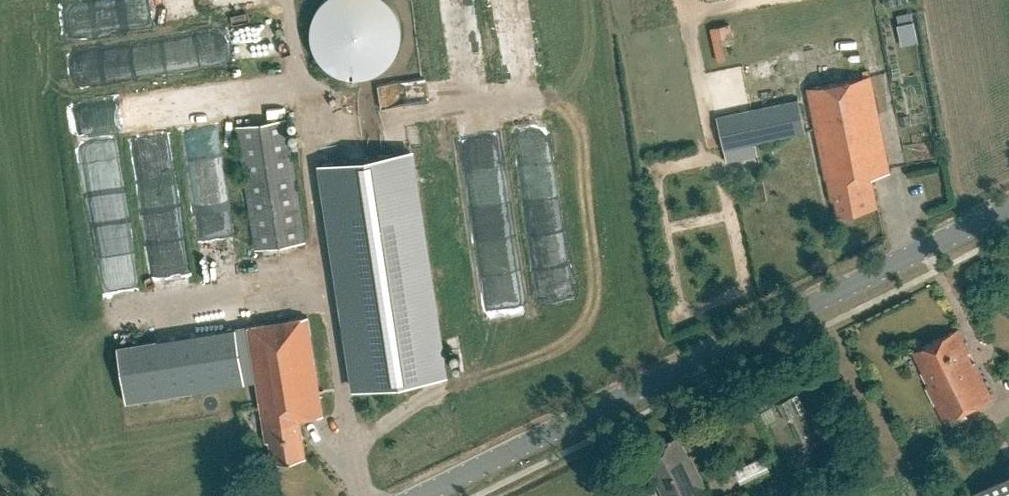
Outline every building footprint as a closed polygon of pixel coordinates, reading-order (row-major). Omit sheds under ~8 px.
[(322,5),(318,11),(316,16),(313,36),(314,43),(316,49),(319,55),(328,66),(339,73),(351,77),(358,78),(365,77),(371,76),(383,71),(388,67),(397,57),(400,51),(403,44),(404,38),(404,31),(404,25),(399,12),(392,1),(391,0),(326,0),(322,5)] [(895,15),(902,46),(919,42),(912,11),(895,15)] [(731,25),(711,26),(714,60),(723,59),(722,39),(732,38),(731,25)] [(878,208),(872,176),(890,173),(870,75),(808,88),(826,178),(827,178),(831,200),(835,200),(839,216),(878,208)] [(800,99),(719,116),(727,151),(808,133),(800,99)] [(286,119),(238,126),(257,250),(305,243),(286,119)] [(410,152),(323,166),(356,390),(444,377),(410,152)] [(128,214),(102,215),(104,249),(129,248),(128,214)] [(323,416),(308,317),(117,347),(126,402),(257,381),(267,442),(271,441),(274,462),(306,457),(300,419),(323,416)] [(930,384),(927,385),(945,421),(992,398),(958,329),(918,349),(926,368),(923,369),(930,384)] [(798,397),(791,400),(792,402),(780,407),(785,419),(804,412),(798,397)] [(691,456),(689,457),(679,436),(652,449),(654,454),(642,460),(653,484),(657,482),(663,495),(695,495),(707,490),(691,456)] [(735,466),(740,480),(768,471),(764,457),(735,466)] [(978,495),(1008,495),(1008,473),(975,490),(978,495)]
